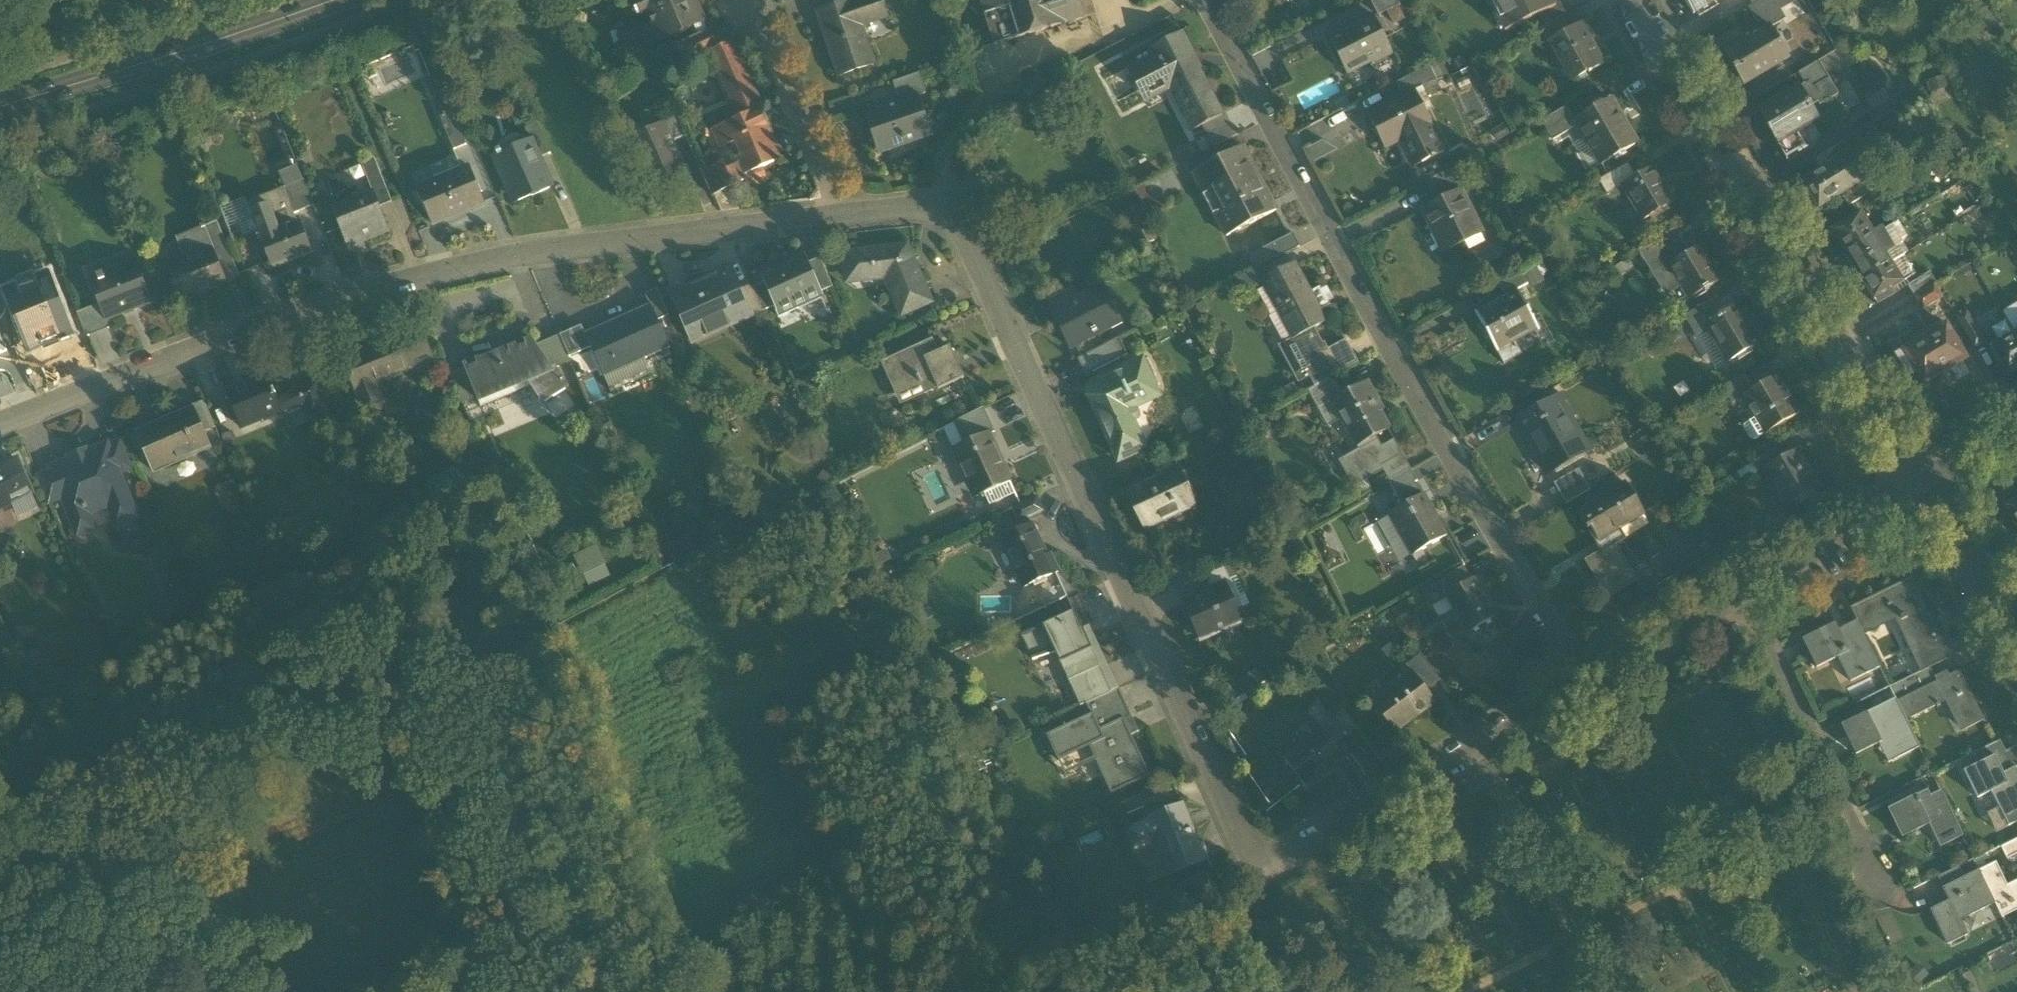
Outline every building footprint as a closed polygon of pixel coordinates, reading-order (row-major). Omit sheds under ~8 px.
[(659,39),(670,34),(675,36),(677,32),(705,19),(696,0),(635,0),(641,14),(647,11),(654,28),(659,39)] [(839,76),(874,64),(861,27),(887,18),(881,0),(854,0),(848,2),(818,12),(839,76)] [(995,44),(1008,40),(1008,41),(1095,14),(1091,0),(981,0),(995,44)] [(1379,15),(1387,11),(1399,5),(1400,4),(1398,0),(1371,0),(1379,15)] [(1506,30),(1535,16),(1539,14),(1556,6),(1555,4),(1553,0),(1491,0),(1497,12),(1500,11),(1508,27),(1505,29),(1506,30)] [(1694,13),(1717,0),(1686,0),(1694,13)] [(1773,0),(1749,0),(1752,5),(1747,8),(1762,32),(1771,27),(1771,28),(1784,20),(1779,11),(1773,0)] [(1779,11),(1798,0),(1773,0),(1779,11)] [(1965,9),(1981,0),(1971,0),(1964,4),(1962,0),(1959,0),(1965,9)] [(1556,6),(1539,14),(1545,26),(1560,17),(1566,14),(1560,2),(1555,4),(1556,6)] [(1406,19),(1399,5),(1387,11),(1394,25),(1406,19)] [(1990,11),(1976,19),(1983,31),(1997,22),(1990,11)] [(1330,38),(1348,74),(1372,61),(1373,64),(1393,54),(1374,16),(1330,38)] [(1568,32),(1560,17),(1545,26),(1541,28),(1549,42),(1552,40),(1568,32)] [(1552,40),(1573,78),(1588,70),(1590,72),(1604,64),(1591,40),(1594,38),(1585,22),(1568,32),(1552,40)] [(1725,54),(1743,85),(1789,59),(1771,28),(1771,27),(1762,32),(1725,54)] [(646,45),(659,39),(654,28),(640,34),(646,45)] [(677,45),(685,62),(710,51),(718,48),(710,30),(677,45)] [(1181,112),(1191,131),(1203,125),(1222,115),(1222,114),(1192,58),(1196,56),(1183,31),(1154,46),(1157,52),(1128,67),(1140,91),(1166,78),(1169,76),(1187,109),(1181,112)] [(1569,80),(1573,78),(1552,40),(1549,42),(1569,80)] [(710,51),(739,117),(761,108),(762,108),(763,107),(734,41),(718,48),(710,51)] [(1838,50),(1849,68),(1860,62),(1849,43),(1838,50)] [(1818,62),(1831,83),(1832,82),(1851,71),(1849,68),(1838,50),(1818,62)] [(995,76),(988,53),(971,58),(978,82),(995,76)] [(1431,67),(1437,80),(1449,77),(1442,61),(1431,67)] [(1806,85),(1801,89),(1810,104),(1817,100),(1820,105),(1839,93),(1832,82),(1831,83),(1818,62),(1799,73),(1806,85)] [(1396,82),(1403,96),(1416,90),(1416,91),(1424,87),(1437,80),(1431,67),(1430,65),(1396,82)] [(1506,69),(1493,65),(1488,79),(1501,83),(1506,69)] [(893,82),(900,101),(919,95),(919,96),(926,94),(920,73),(893,82)] [(1928,80),(1931,92),(1949,87),(1946,75),(1928,80)] [(1435,109),(1424,87),(1416,91),(1427,113),(1435,109)] [(1819,119),(1810,104),(1801,89),(1800,87),(1758,111),(1787,159),(1808,147),(1799,131),(1813,123),(1819,119)] [(1864,101),(1870,111),(1889,99),(1883,89),(1864,101)] [(1409,136),(1423,163),(1445,152),(1431,125),(1433,124),(1427,113),(1416,91),(1416,90),(1403,96),(1368,113),(1385,148),(1409,136)] [(1870,111),(1867,113),(1874,124),(1905,105),(1898,94),(1889,99),(1870,111)] [(875,124),(882,146),(902,139),(903,143),(932,133),(919,96),(919,95),(900,101),(865,113),(869,126),(875,124)] [(1600,161),(1602,164),(1638,143),(1612,98),(1576,120),(1585,136),(1600,161)] [(732,186),(747,179),(749,179),(747,174),(761,168),(783,158),(762,108),(761,108),(739,117),(721,126),(729,144),(735,141),(742,156),(735,159),(738,165),(727,169),(725,170),(732,186)] [(439,114),(454,149),(467,144),(452,109),(439,114)] [(1543,121),(1554,140),(1575,127),(1563,109),(1543,121)] [(665,122),(674,141),(686,136),(674,110),(661,116),(664,122),(665,122)] [(1203,125),(1215,147),(1238,135),(1226,112),(1222,114),(1222,115),(1203,125)] [(629,138),(647,179),(672,167),(675,174),(686,169),(674,141),(665,122),(664,122),(629,138)] [(1822,138),(1813,123),(1799,131),(1808,147),(1822,138)] [(531,138),(540,157),(551,152),(539,126),(527,132),(530,139),(531,138)] [(720,148),(729,144),(721,126),(712,130),(720,148)] [(1588,167),(1600,161),(1585,136),(1574,143),(1588,167)] [(493,155),(511,195),(528,188),(532,195),(550,187),(543,173),(546,172),(540,157),(531,138),(530,139),(493,155)] [(1314,164),(1337,150),(1322,139),(1306,149),(1314,164)] [(1814,160),(1820,170),(1849,152),(1851,151),(1845,141),(1814,160)] [(1215,213),(1227,236),(1277,210),(1244,145),(1194,171),(1205,193),(1218,187),(1228,206),(1215,213)] [(1802,181),(1819,209),(1841,195),(1862,182),(1866,180),(1849,152),(1820,170),(1802,181)] [(361,163),(371,186),(384,181),(374,157),(361,163)] [(702,172),(712,195),(732,186),(725,170),(727,169),(723,162),(702,172)] [(1598,179),(1608,195),(1624,185),(1623,184),(1636,177),(1628,162),(1598,179)] [(278,172),(284,188),(304,180),(297,164),(278,172)] [(417,187),(432,222),(484,201),(470,166),(417,187)] [(1432,179),(1442,199),(1462,189),(1462,191),(1468,188),(1457,166),(1432,179)] [(1624,185),(1644,219),(1673,202),(1652,167),(1636,177),(1623,184),(1624,185)] [(763,172),(761,168),(747,174),(749,179),(747,179),(751,184),(756,184),(761,182),(764,178),(763,172)] [(284,188),(294,213),(315,205),(304,179),(304,180),(284,188)] [(1426,182),(1436,203),(1442,199),(1432,179),(1426,182)] [(385,183),(384,181),(371,186),(374,193),(375,193),(380,206),(392,201),(385,183)] [(1841,195),(1848,206),(1869,193),(1862,182),(1841,195)] [(1205,193),(1215,213),(1228,206),(1218,187),(1205,193)] [(259,231),(261,236),(298,222),(294,213),(284,188),(259,197),(262,206),(251,211),(259,231)] [(1434,226),(1447,251),(1465,242),(1463,237),(1481,227),(1462,191),(1462,189),(1442,199),(1436,203),(1422,209),(1431,227),(1434,226)] [(333,210),(346,242),(362,236),(364,241),(390,230),(380,206),(375,193),(374,193),(333,210)] [(244,237),(259,231),(251,211),(245,197),(220,207),(229,228),(238,224),(244,237)] [(1114,211),(1132,250),(1155,239),(1139,198),(1114,211)] [(1845,252),(1847,250),(1874,234),(1860,212),(1831,229),(1845,252)] [(1895,247),(1899,244),(1903,242),(1908,236),(1898,220),(1883,228),(1895,247)] [(214,250),(227,281),(239,276),(217,221),(205,226),(214,250)] [(300,221),(298,222),(261,236),(273,266),(312,251),(300,221)] [(177,237),(186,260),(186,261),(214,250),(205,226),(177,237)] [(1847,250),(1864,277),(1891,261),(1904,253),(1899,244),(1895,247),(1883,228),(1874,234),(1847,250)] [(1256,251),(1263,265),(1301,246),(1294,232),(1256,251)] [(1639,250),(1645,261),(1673,243),(1667,233),(1639,250)] [(1678,278),(1691,298),(1704,290),(1705,292),(1710,289),(1709,287),(1721,280),(1720,279),(1700,247),(1700,245),(1681,257),(1673,243),(1645,261),(1662,288),(1678,278)] [(891,288),(903,315),(931,302),(907,247),(844,254),(847,278),(877,275),(877,272),(889,270),(896,286),(891,288)] [(227,281),(214,250),(186,261),(186,260),(171,266),(172,267),(169,268),(180,295),(206,284),(208,289),(227,281)] [(1263,265),(1256,251),(1248,255),(1255,269),(1261,266),(1263,265)] [(1891,261),(1903,282),(1916,274),(1904,253),(1891,261)] [(774,307),(779,317),(799,309),(797,304),(819,294),(819,295),(820,294),(821,294),(820,293),(808,264),(805,257),(794,262),(796,266),(789,269),(787,265),(763,276),(765,282),(776,306),(774,307)] [(808,264),(820,293),(833,287),(820,258),(808,264)] [(99,303),(106,320),(108,319),(125,313),(125,308),(151,298),(136,260),(117,267),(119,271),(91,282),(99,303)] [(1903,282),(1891,261),(1864,277),(1861,279),(1874,300),(1875,299),(1878,304),(1896,293),(1893,288),(1903,282)] [(1276,309),(1293,340),(1282,346),(1300,379),(1312,373),(1318,384),(1333,376),(1336,374),(1324,351),(1325,351),(1313,329),(1328,321),(1322,309),(1331,305),(1321,286),(1312,291),(1296,262),(1267,277),(1265,278),(1281,306),(1276,309)] [(1242,291),(1261,281),(1265,278),(1267,277),(1261,266),(1255,269),(1236,278),(1242,291)] [(1536,266),(1524,272),(1532,287),(1544,280),(1536,266)] [(723,314),(728,327),(752,316),(741,290),(731,268),(718,274),(720,278),(690,291),(687,292),(697,314),(701,324),(723,314)] [(48,273),(57,296),(69,292),(60,269),(48,273)] [(877,272),(877,275),(885,274),(891,288),(896,286),(889,270),(877,272)] [(1499,284),(1505,296),(1518,289),(1518,290),(1529,284),(1522,271),(1499,284)] [(57,296),(48,273),(5,290),(29,350),(72,333),(57,296)] [(1908,286),(1914,296),(1935,283),(1929,273),(1908,286)] [(718,274),(688,287),(690,291),(720,278),(718,274)] [(1261,281),(1276,309),(1281,306),(1265,278),(1261,281)] [(765,282),(752,288),(763,312),(774,307),(776,306),(765,282)] [(1943,297),(1935,283),(1914,296),(1922,309),(1943,297)] [(206,284),(180,295),(182,299),(208,289),(206,284)] [(752,316),(763,312),(752,288),(751,285),(741,290),(752,316)] [(1059,321),(1073,348),(1123,323),(1104,286),(1079,298),(1071,302),(1076,312),(1059,321)] [(672,294),(683,320),(697,314),(687,292),(690,291),(688,287),(672,294)] [(651,304),(659,320),(669,315),(658,288),(645,294),(650,304),(651,304)] [(1048,300),(1059,321),(1076,312),(1071,302),(1079,298),(1073,288),(1048,300)] [(1476,313),(1497,350),(1513,341),(1511,337),(1536,323),(1518,290),(1518,289),(1505,296),(1506,297),(1476,313)] [(797,304),(799,309),(822,298),(820,294),(819,295),(819,294),(797,304)] [(1685,316),(1695,332),(1708,324),(1707,323),(1721,315),(1712,300),(1685,316)] [(77,312),(86,336),(111,326),(108,319),(106,320),(99,303),(77,312)] [(608,350),(615,365),(643,353),(646,359),(671,347),(659,320),(651,304),(650,304),(626,315),(629,320),(595,335),(594,336),(602,353),(608,350)] [(2014,334),(2016,332),(2016,305),(2003,313),(2007,319),(2006,320),(2014,334)] [(1719,344),(1730,362),(1759,344),(1736,306),(1721,315),(1707,323),(1708,324),(1719,344)] [(1956,317),(1974,349),(1986,342),(1968,311),(1956,317)] [(697,314),(683,320),(693,342),(728,327),(723,314),(701,324),(697,314)] [(629,320),(626,315),(592,330),(595,335),(629,320)] [(1992,328),(2000,342),(2014,334),(2006,320),(1992,328)] [(1899,321),(1878,334),(1891,354),(1911,342),(1899,321)] [(1706,351),(1719,344),(1708,324),(1695,332),(1706,351)] [(582,325),(570,330),(580,352),(591,347),(587,338),(582,325)] [(1917,371),(1924,384),(1926,387),(1930,389),(1934,389),(1938,388),(1941,385),(1943,382),(1942,378),(1941,374),(1966,360),(1946,325),(1896,355),(1908,376),(1917,371)] [(419,327),(398,335),(408,359),(411,357),(414,364),(431,357),(419,327)] [(569,357),(580,352),(570,330),(559,334),(569,357)] [(411,367),(408,359),(398,335),(396,331),(380,337),(382,342),(361,350),(362,354),(346,360),(350,371),(349,372),(368,420),(388,412),(375,381),(411,367)] [(536,344),(552,368),(571,361),(569,357),(559,334),(536,344)] [(2014,334),(2000,342),(1992,347),(1997,356),(1993,358),(2004,377),(2008,375),(2009,375),(2016,371),(2016,339),(2014,334)] [(604,377),(646,359),(643,353),(615,365),(608,350),(602,353),(594,336),(587,338),(591,347),(604,377)] [(1078,359),(1087,376),(1128,355),(1120,338),(1078,359)] [(1324,351),(1336,374),(1359,362),(1347,339),(1325,351),(1324,351)] [(1663,347),(1649,339),(1643,350),(1657,358),(1663,347)] [(516,352),(536,344),(534,340),(514,348),(516,352)] [(884,363),(897,393),(934,376),(940,389),(965,378),(951,347),(937,353),(932,341),(884,363)] [(1513,341),(1497,350),(1502,361),(1519,351),(1513,341)] [(477,397),(478,400),(530,379),(534,385),(539,393),(546,403),(566,390),(552,368),(536,344),(516,352),(514,348),(480,362),(480,361),(465,367),(477,397)] [(646,359),(604,377),(611,392),(652,374),(646,359)] [(1089,395),(1119,461),(1146,449),(1133,420),(1140,417),(1135,407),(1160,396),(1143,360),(1094,382),(1095,385),(1092,394),(1089,395)] [(451,373),(462,403),(463,403),(477,397),(465,367),(451,373)] [(1722,387),(1730,398),(1752,384),(1745,373),(1722,387)] [(1755,418),(1765,434),(1800,413),(1777,375),(1754,388),(1752,384),(1730,398),(1732,403),(1747,394),(1760,415),(1755,418)] [(263,419),(282,411),(277,399),(275,394),(276,393),(269,376),(227,393),(241,427),(262,418),(263,419)] [(903,406),(940,389),(934,376),(897,393),(903,406)] [(1308,390),(1319,409),(1333,401),(1332,400),(1343,395),(1333,376),(1318,384),(1308,390)] [(481,406),(534,385),(530,379),(478,400),(481,406)] [(1301,394),(1294,382),(1282,389),(1288,401),(1301,394)] [(1342,418),(1358,446),(1377,435),(1390,428),(1365,382),(1343,395),(1332,400),(1333,401),(1342,418)] [(309,415),(310,414),(325,408),(315,384),(300,391),(305,403),(309,415)] [(477,397),(463,403),(470,421),(539,393),(534,385),(481,406),(478,400),(477,397)] [(300,391),(277,399),(282,411),(305,403),(300,391)] [(1538,455),(1548,473),(1576,457),(1572,450),(1583,441),(1568,417),(1575,413),(1563,394),(1520,419),(1540,453),(1538,455)] [(180,412),(190,437),(206,431),(216,427),(205,400),(177,412),(178,413),(180,412)] [(1328,427),(1342,418),(1333,401),(1319,409),(1328,427)] [(970,441),(970,442),(995,431),(984,407),(960,420),(970,441)] [(331,423),(325,408),(310,414),(316,430),(331,423)] [(136,431),(154,471),(197,453),(190,437),(180,412),(178,413),(136,431)] [(1755,440),(1765,434),(1755,418),(1745,424),(1744,429),(1750,438),(1755,440)] [(970,441),(960,420),(943,428),(953,449),(970,441)] [(212,446),(206,431),(190,437),(197,453),(212,446)] [(974,478),(982,495),(985,493),(990,505),(1015,493),(1010,482),(1011,482),(1000,457),(1001,456),(991,434),(995,432),(995,431),(970,442),(970,441),(953,449),(967,480),(974,478)] [(1657,448),(1649,434),(1633,443),(1641,457),(1657,448)] [(1383,446),(1377,435),(1358,446),(1360,450),(1341,460),(1355,486),(1356,486),(1368,479),(1384,470),(1405,458),(1395,439),(1383,446)] [(108,445),(119,471),(131,467),(120,440),(108,445)] [(108,505),(117,526),(138,517),(119,471),(108,445),(107,443),(85,452),(86,452),(85,452),(85,454),(73,459),(72,458),(72,457),(50,466),(51,470),(62,496),(72,522),(74,521),(74,518),(77,518),(81,518),(84,516),(86,514),(87,515),(89,514),(88,513),(108,505)] [(1752,462),(1759,473),(1763,471),(1768,468),(1767,467),(1783,457),(1777,447),(1752,462)] [(1775,491),(1785,508),(1821,486),(1798,448),(1783,457),(1767,467),(1768,468),(1780,488),(1775,491)] [(1384,470),(1390,481),(1411,468),(1405,458),(1384,470)] [(1156,465),(1161,476),(1175,470),(1170,459),(1156,465)] [(10,502),(8,497),(20,492),(22,497),(32,493),(18,460),(0,467),(0,507),(10,502)] [(1742,483),(1759,473),(1752,462),(1735,472),(1742,483)] [(1418,481),(1411,468),(1390,481),(1389,481),(1395,494),(1416,482),(1418,481)] [(1768,468),(1763,471),(1775,491),(1780,488),(1768,468)] [(1591,490),(1578,469),(1554,483),(1566,504),(1591,490)] [(37,476),(48,502),(62,496),(51,470),(37,476)] [(1192,507),(1175,470),(1161,476),(1131,490),(1149,528),(1192,507)] [(242,498),(234,479),(215,486),(223,506),(242,498)] [(1356,486),(1355,486),(1354,487),(1360,498),(1374,490),(1368,479),(1356,486)] [(427,499),(420,482),(408,488),(415,504),(427,499)] [(1414,535),(1422,549),(1449,535),(1439,518),(1437,518),(1424,494),(1422,494),(1416,482),(1395,494),(1402,505),(1388,513),(1389,515),(1391,514),(1405,541),(1414,535)] [(1591,527),(1599,540),(1610,533),(1644,513),(1626,483),(1577,511),(1588,529),(1591,527)] [(41,513),(32,493),(22,497),(20,492),(8,497),(10,502),(19,523),(41,513)] [(1013,508),(1020,522),(1044,511),(1037,497),(1013,508)] [(2016,528),(2016,500),(2005,507),(2016,528)] [(74,521),(72,522),(78,535),(95,528),(89,514),(87,515),(86,514),(84,516),(81,518),(77,518),(74,518),(74,521)] [(1391,514),(1389,515),(1412,556),(1422,549),(1414,535),(1405,541),(1391,514)] [(1378,520),(1365,525),(1376,552),(1389,546),(1378,520)] [(1002,538),(1025,587),(1059,572),(1051,554),(1047,555),(1032,524),(1002,538)] [(1685,539),(1698,561),(1720,548),(1706,526),(1685,539)] [(1611,597),(1637,581),(1638,581),(1637,580),(1610,533),(1599,540),(1604,549),(1585,560),(1593,574),(1596,572),(1611,597)] [(1644,576),(1637,580),(1638,581),(1637,581),(1645,593),(1698,561),(1685,539),(1638,566),(1644,576)] [(573,555),(583,575),(584,575),(606,564),(597,544),(573,555)] [(874,559),(879,569),(883,567),(882,564),(892,560),(887,549),(877,554),(878,557),(874,559)] [(1162,575),(1170,593),(1200,578),(1192,561),(1162,575)] [(606,564),(584,575),(589,586),(612,576),(606,564)] [(1443,578),(1452,592),(1472,580),(1464,566),(1443,578)] [(1212,591),(1226,584),(1231,582),(1230,579),(1225,568),(1205,577),(1212,591)] [(1251,605),(1237,576),(1230,579),(1231,582),(1226,584),(1235,602),(1238,610),(1251,605)] [(1423,590),(1431,604),(1447,594),(1452,592),(1443,578),(1423,590)] [(1447,594),(1469,632),(1496,616),(1474,578),(1472,580),(1452,592),(1447,594)] [(1851,608),(1857,620),(1862,630),(1898,613),(1908,635),(1904,637),(1921,672),(1930,668),(1952,657),(1942,638),(1941,638),(1912,578),(1851,608)] [(1184,603),(1200,640),(1243,621),(1238,610),(1235,602),(1226,584),(1212,591),(1184,603)] [(1415,619),(1406,604),(1392,612),(1401,627),(1415,619)] [(1075,611),(1043,625),(1055,653),(1060,663),(1092,648),(1082,628),(1075,611)] [(1880,667),(1862,630),(1857,620),(1839,629),(1835,623),(1803,639),(1817,668),(1843,655),(1855,680),(1880,667)] [(1033,660),(1055,653),(1043,625),(1021,635),(1033,660)] [(1089,625),(1082,628),(1092,648),(1100,666),(1112,691),(1119,688),(1089,625)] [(1100,666),(1092,648),(1060,663),(1068,681),(1100,666)] [(1414,672),(1424,686),(1437,675),(1421,654),(1406,665),(1413,673),(1414,672)] [(1086,703),(1112,691),(1100,666),(1068,681),(1075,694),(1080,706),(1086,703)] [(1890,687),(1897,702),(1937,682),(1930,668),(1921,672),(1890,687)] [(1897,702),(1906,720),(1949,699),(1953,697),(1959,710),(1955,712),(1964,730),(1984,720),(1960,671),(1937,682),(1897,702)] [(1378,709),(1396,734),(1411,722),(1410,721),(1436,702),(1428,692),(1424,686),(1414,672),(1413,673),(1386,692),(1391,699),(1378,709)] [(1222,691),(1230,703),(1256,688),(1249,675),(1222,691)] [(1440,680),(1437,675),(1424,686),(1428,692),(1440,680)] [(1091,714),(1099,732),(1120,722),(1132,717),(1119,688),(1112,691),(1086,703),(1091,714)] [(1391,699),(1386,692),(1373,703),(1378,709),(1391,699)] [(1949,699),(1955,712),(1959,710),(1953,697),(1949,699)] [(1919,748),(1906,720),(1897,702),(1869,716),(1867,712),(1841,725),(1856,755),(1882,742),(1880,739),(1886,736),(1897,758),(1919,748)] [(1322,730),(1333,746),(1345,737),(1319,703),(1309,710),(1323,729),(1322,730)] [(1089,746),(1111,793),(1150,775),(1131,735),(1127,726),(1123,728),(1120,722),(1099,732),(1091,714),(1046,735),(1058,761),(1089,746)] [(1127,726),(1131,735),(1139,731),(1132,717),(1120,722),(1123,728),(1127,726)] [(1285,758),(1307,788),(1344,760),(1333,746),(1322,730),(1285,758)] [(1987,760),(1995,756),(2001,768),(2004,773),(2016,767),(2016,768),(2016,747),(2016,746),(2006,752),(2000,740),(1981,749),(1987,760)] [(1964,771),(1970,783),(2001,768),(1995,756),(1987,760),(1964,771)] [(2009,825),(2016,821),(2016,770),(2016,768),(2016,767),(2004,773),(2001,768),(1970,783),(1978,798),(1992,791),(2000,808),(2008,825),(2009,825)] [(1934,822),(1946,844),(1962,836),(1940,791),(1930,796),(1928,792),(1917,797),(1916,795),(1888,809),(1902,837),(1934,822)] [(1117,805),(1122,817),(1145,807),(1140,796),(1117,805)] [(1158,840),(1171,874),(1210,859),(1203,843),(1199,845),(1183,804),(1149,817),(1150,821),(1127,830),(1134,850),(1158,840)] [(1997,830),(2008,825),(2000,808),(1989,814),(1997,830)] [(1038,839),(1030,822),(1018,828),(1025,845),(1038,839)] [(2008,858),(2016,853),(2016,839),(2002,846),(2008,858)] [(1979,871),(1995,903),(2002,917),(2016,910),(2016,881),(2007,886),(1996,863),(1979,871)] [(1939,877),(1944,888),(1964,878),(1959,867),(1939,877)] [(1961,920),(1995,903),(1979,871),(1964,878),(1944,888),(1943,888),(1950,901),(1931,910),(1948,944),(1968,934),(1961,920)] [(1929,973),(1918,963),(1908,975),(1920,984),(1929,973)]
